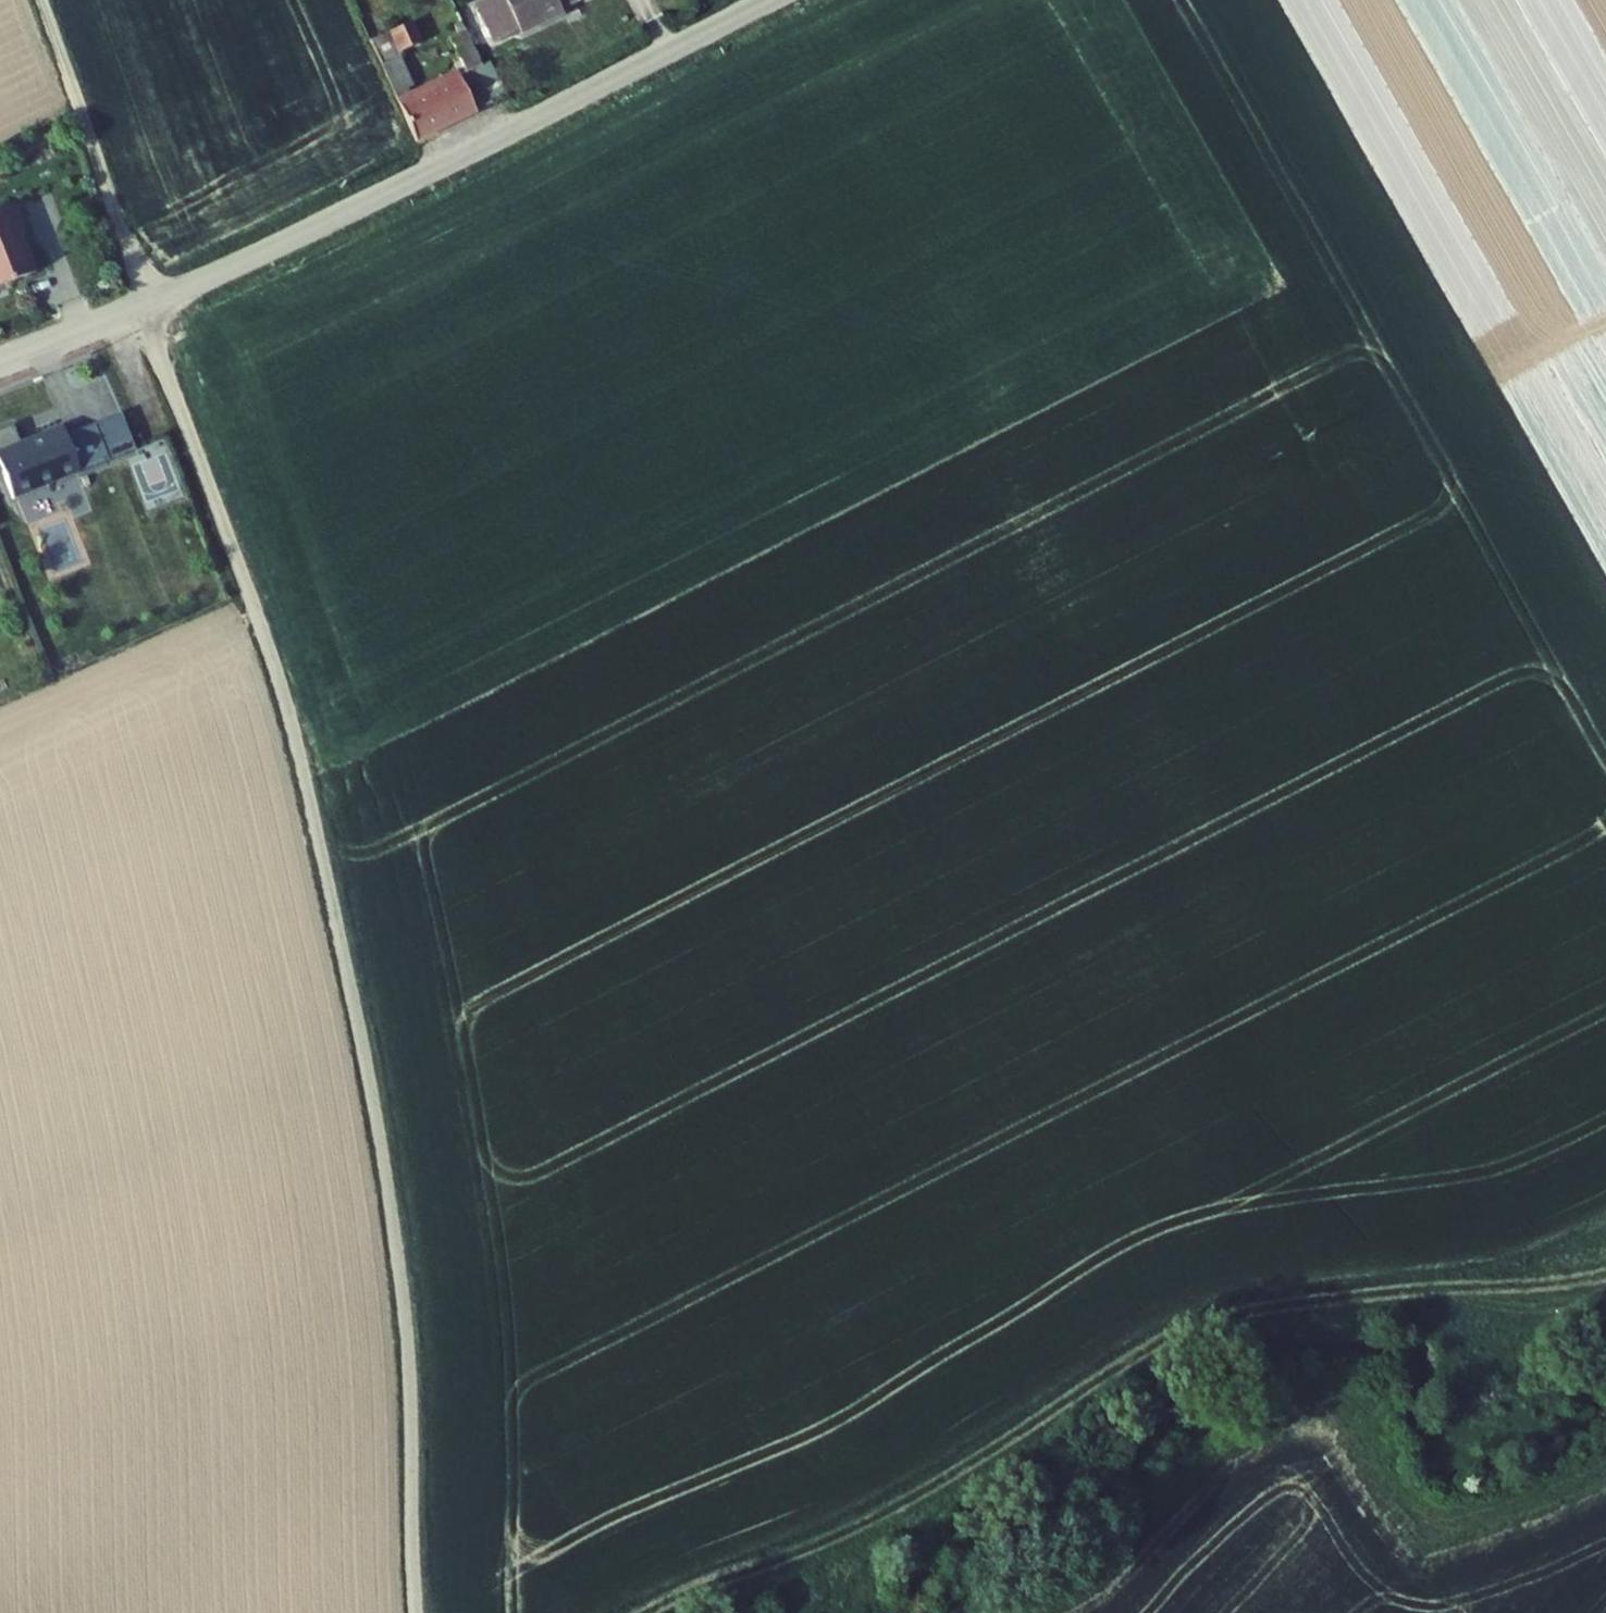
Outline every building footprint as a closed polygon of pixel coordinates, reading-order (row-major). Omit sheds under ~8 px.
[(503,1),(483,11),(496,36),(515,25),(521,37),(563,15),(560,10),(580,0),(502,0),(503,1)] [(409,23),(366,44),(412,143),(489,108),(471,72),(478,69),(458,23),(452,26),(455,35),(448,39),(463,76),(409,103),(405,94),(412,91),(399,65),(399,55),(419,45),(409,23)] [(19,249),(14,237),(19,235),(8,204),(0,207),(0,284),(31,272),(23,251),(19,249)] [(8,427),(0,430),(0,482),(8,501),(105,462),(90,425),(61,436),(57,428),(15,445),(8,427)]
